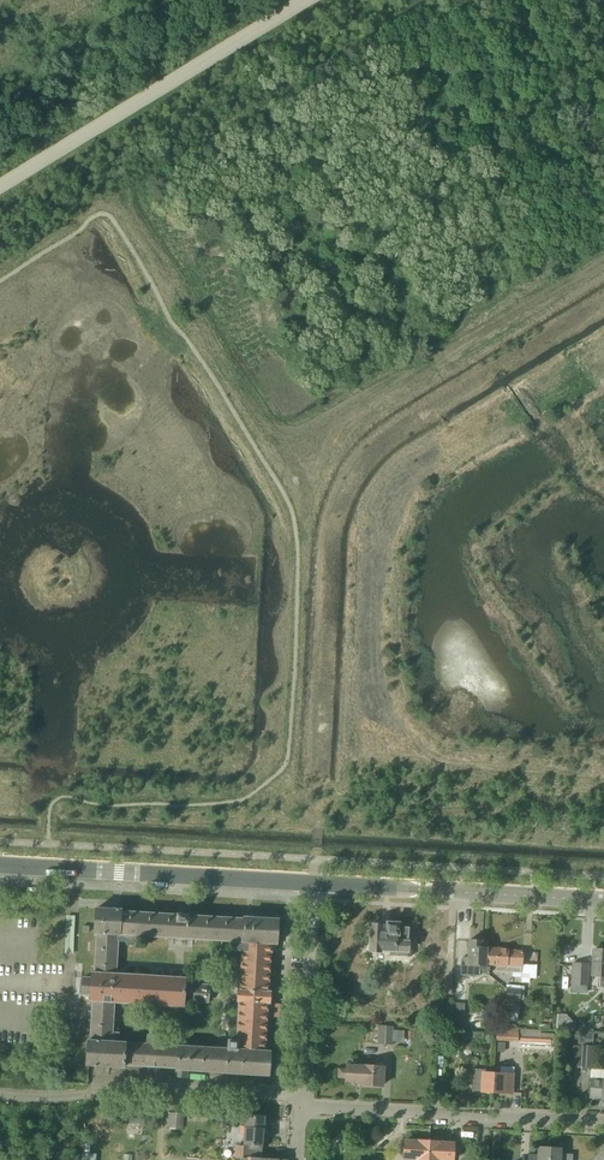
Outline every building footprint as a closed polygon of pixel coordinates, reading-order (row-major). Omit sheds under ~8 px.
[(268,1051),(265,1051),(268,1001),(268,994),(271,944),(275,945),(277,919),(244,917),(243,919),(120,911),(120,909),(96,908),(94,934),(96,934),(94,972),(92,972),(92,978),(83,978),(82,995),(91,996),(90,1001),(92,1001),(89,1040),(88,1040),(86,1065),(88,1065),(122,1067),(123,1065),(177,1068),(176,1076),(186,1077),(186,1071),(224,1073),(267,1076),(268,1051)] [(370,925),(369,951),(380,951),(390,952),(390,954),(411,956),(411,948),(407,948),(408,939),(408,927),(398,927),(398,924),(386,923),(386,926),(381,925),(379,922),(373,922),(372,925),(370,925)] [(490,964),(485,964),(486,953),(489,953),(489,948),(487,948),(487,942),(468,941),(467,959),(466,974),(479,975),(479,973),(489,973),(490,964)] [(486,953),(485,964),(490,964),(496,965),(495,970),(513,972),(513,976),(520,977),(536,978),(537,964),(521,964),(522,952),(507,951),(507,950),(489,948),(489,953),(486,953)] [(592,976),(595,976),(601,977),(600,986),(603,986),(603,950),(594,949),(593,961),(592,973),(592,976)] [(574,962),(573,984),(587,985),(590,985),(595,985),(595,976),(592,976),(592,975),(592,973),(588,973),(589,963),(574,962)] [(524,986),(505,984),(504,998),(523,1000),(524,986)] [(519,1000),(504,999),(503,1014),(519,1015),(519,1000)] [(452,1015),(452,1003),(437,1002),(437,1014),(452,1015)] [(452,1015),(451,1028),(464,1028),(464,1016),(465,1003),(452,1003),(452,1015)] [(568,1014),(557,1013),(556,1031),(576,1032),(576,1020),(571,1020),(568,1016),(568,1014)] [(378,1025),(377,1043),(392,1045),(393,1026),(378,1025)] [(495,1040),(517,1041),(518,1028),(496,1027),(495,1040)] [(520,1041),(551,1043),(551,1034),(546,1034),(546,1033),(541,1032),(541,1030),(520,1029),(520,1041)] [(484,1032),(463,1030),(462,1040),(483,1042),(484,1032)] [(593,1067),(595,1045),(593,1045),(593,1033),(578,1032),(577,1045),(575,1045),(574,1065),(593,1067)] [(382,1086),(383,1067),(362,1066),(362,1064),(357,1063),(358,1060),(352,1060),(351,1066),(346,1066),(346,1070),(339,1070),(339,1076),(346,1077),(345,1080),(356,1081),(356,1082),(360,1082),(360,1084),(382,1086)] [(492,1092),(512,1093),(514,1067),(500,1066),(500,1073),(496,1073),(496,1071),(493,1071),(492,1092)] [(591,1069),(589,1097),(603,1098),(603,1070),(591,1069)] [(493,1071),(473,1070),(472,1079),(472,1091),(492,1092),(493,1071)] [(169,1112),(168,1124),(168,1127),(182,1129),(184,1114),(169,1112)] [(236,1116),(223,1115),(222,1126),(235,1127),(236,1116)] [(242,1157),(260,1159),(263,1117),(245,1116),(245,1126),(241,1126),(240,1136),(244,1136),(242,1157)] [(429,1141),(418,1141),(404,1140),(403,1159),(428,1159),(429,1141)] [(453,1143),(439,1142),(429,1141),(428,1159),(452,1159),(453,1143)] [(538,1147),(538,1156),(528,1155),(528,1159),(550,1159),(551,1148),(538,1147)] [(572,1154),(560,1153),(560,1149),(551,1148),(550,1159),(572,1159),(572,1154)]
